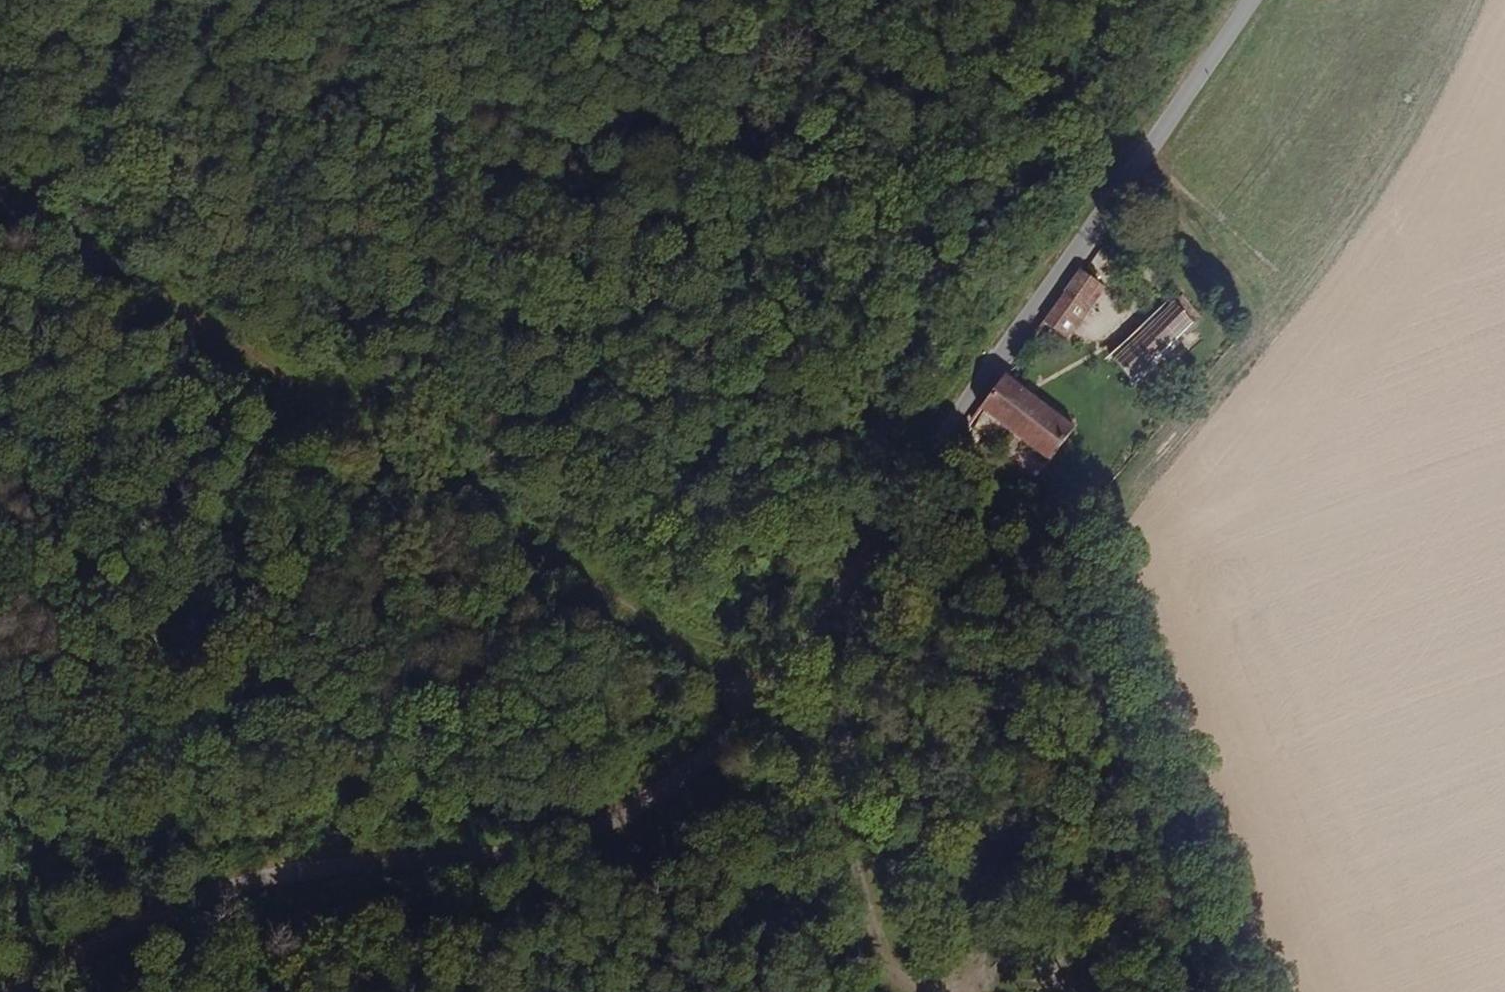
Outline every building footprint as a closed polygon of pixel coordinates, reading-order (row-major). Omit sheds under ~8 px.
[(1079,311),(1096,288),(1075,274),(1058,296),(1079,311)] [(1127,385),(1188,326),(1166,305),(1108,365),(1127,385)] [(1042,375),(1065,342),(1040,324),(1010,364),(1016,366),(1033,373),(1042,375)] [(1073,430),(999,379),(976,412),(1050,462),(1073,430)]
